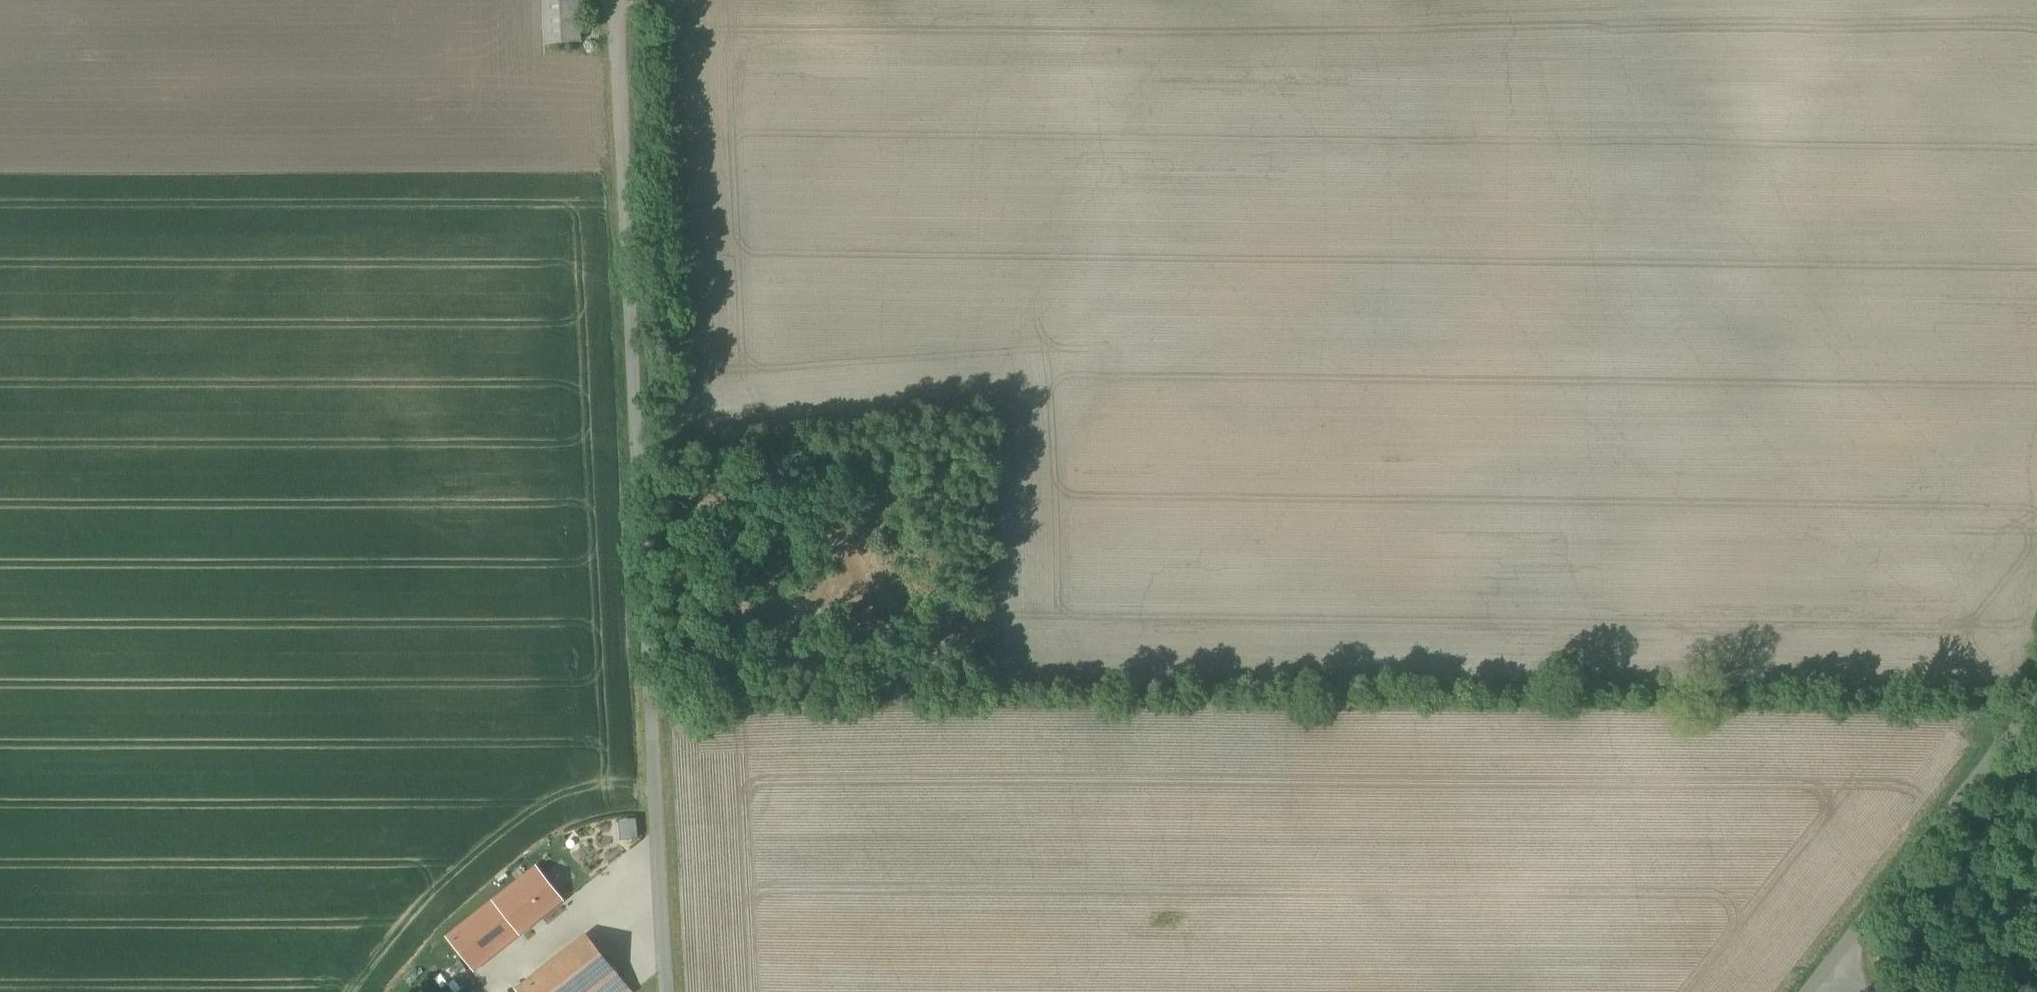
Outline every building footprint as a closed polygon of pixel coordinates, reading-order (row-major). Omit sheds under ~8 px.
[(537,872),(410,973),(426,991),(443,991),(560,902),(537,872)] [(590,936),(516,991),(633,991),(590,936)]
